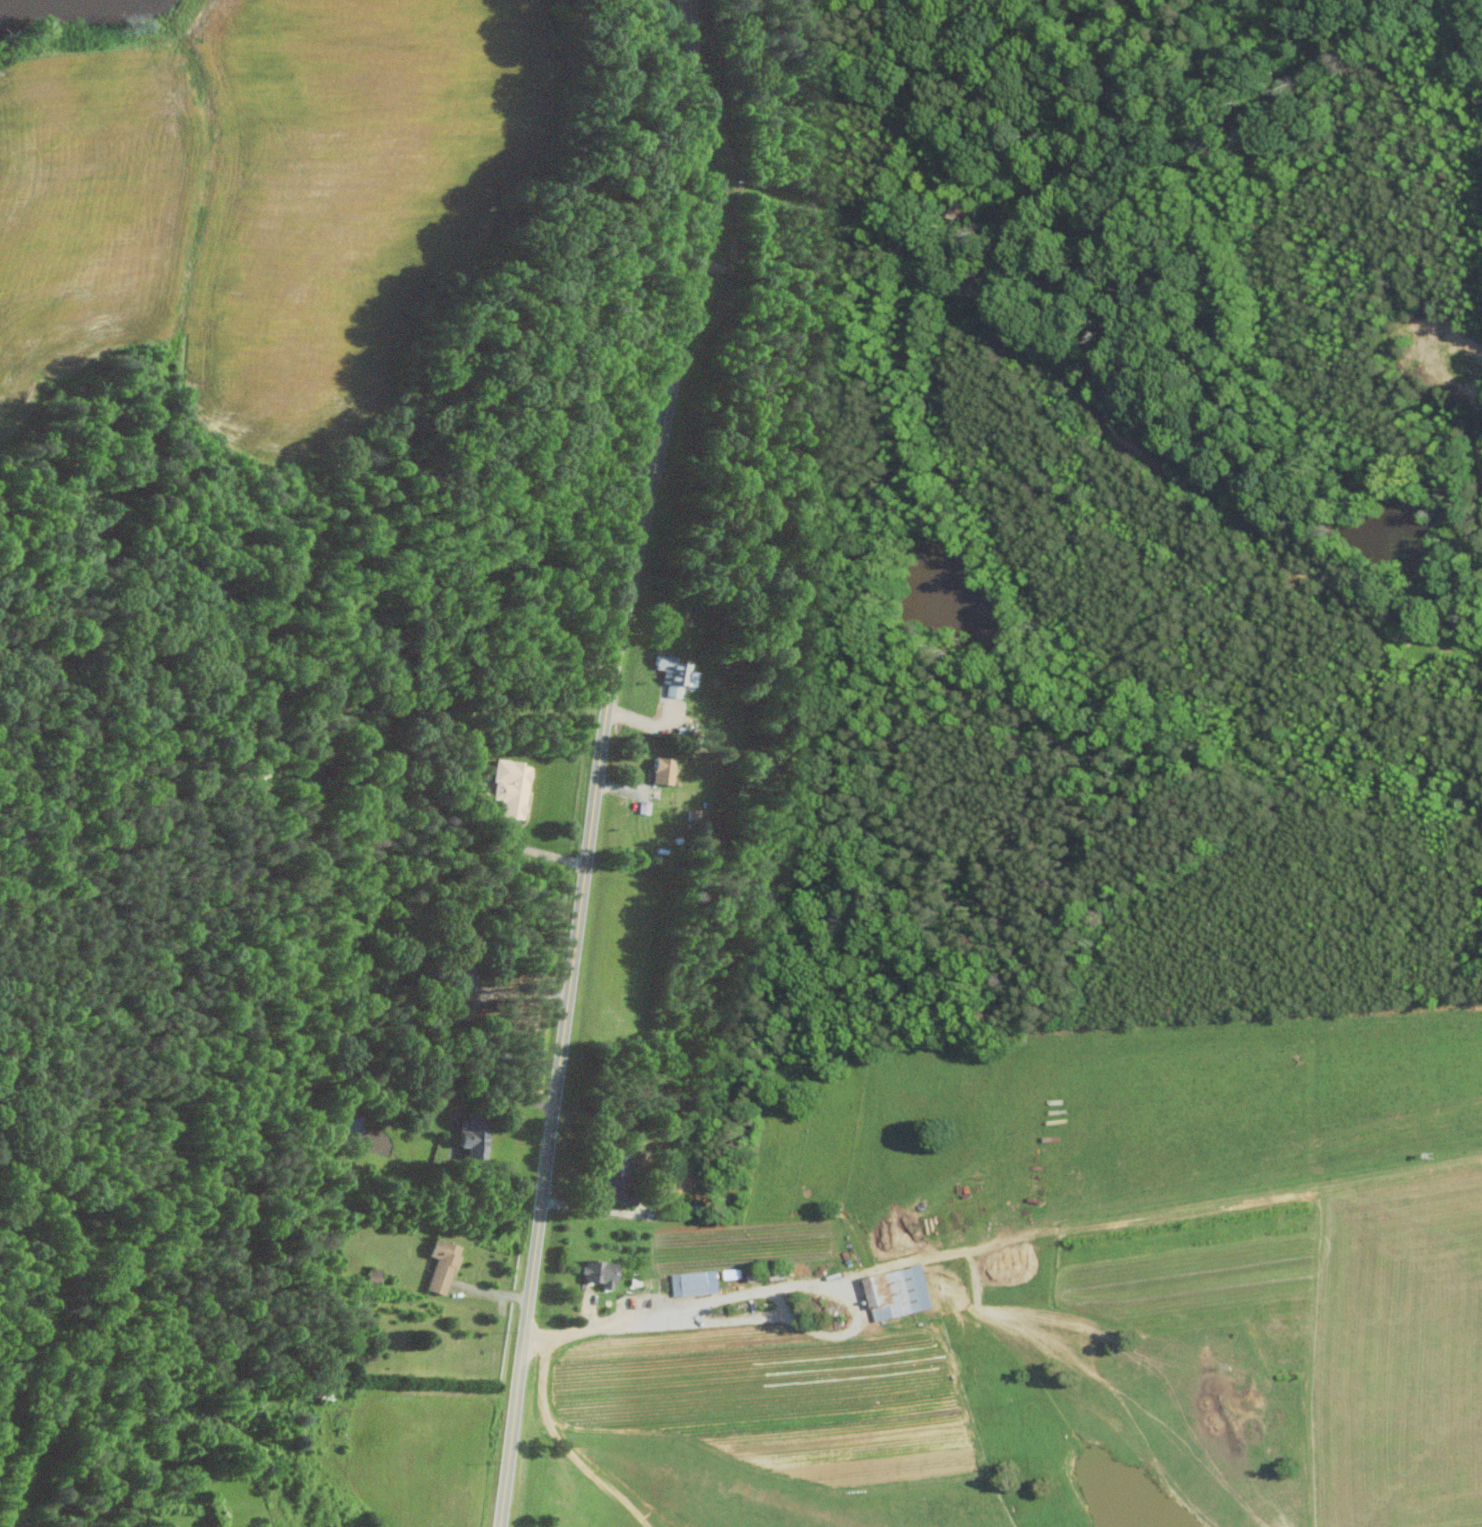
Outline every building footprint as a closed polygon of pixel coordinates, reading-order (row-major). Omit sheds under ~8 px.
[(655,667),(666,669),(664,681),(669,682),(668,695),(683,697),(685,685),(690,685),(693,662),(679,660),(679,656),(657,653),(655,667)] [(677,783),(677,757),(657,756),(657,783),(677,783)] [(500,816),(527,818),(532,766),(522,765),(523,761),(495,758),(490,799),(502,800),(500,816)] [(491,1112),(471,1111),(471,1131),(463,1131),(462,1146),(469,1146),(469,1157),(489,1158),(491,1112)] [(640,1205),(642,1188),(629,1187),(633,1153),(611,1151),(607,1188),(610,1188),(608,1201),(640,1205)] [(465,1246),(438,1238),(432,1256),(438,1258),(429,1289),(449,1295),(457,1267),(459,1267),(465,1246)] [(622,1263),(589,1259),(586,1280),(607,1282),(606,1287),(618,1289),(622,1263)] [(870,1276),(880,1321),(937,1308),(928,1264),(870,1276)] [(677,1296),(722,1292),(720,1269),(674,1274),(677,1296)]
